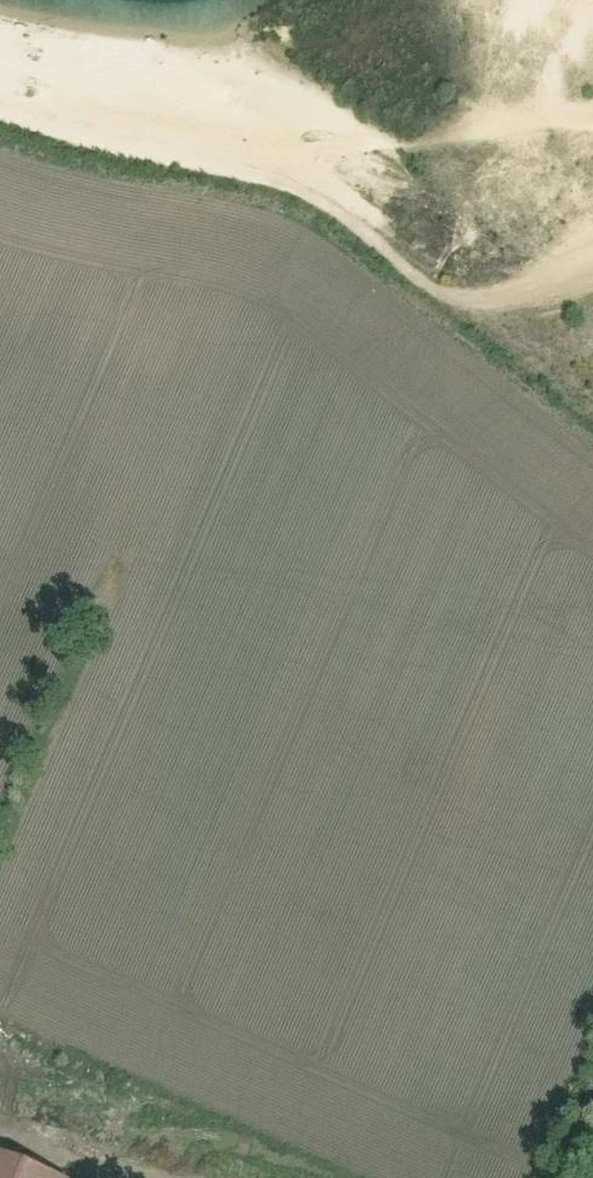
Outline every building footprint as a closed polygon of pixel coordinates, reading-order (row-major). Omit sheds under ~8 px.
[(0,1153),(0,1177),(52,1177),(0,1153)]
